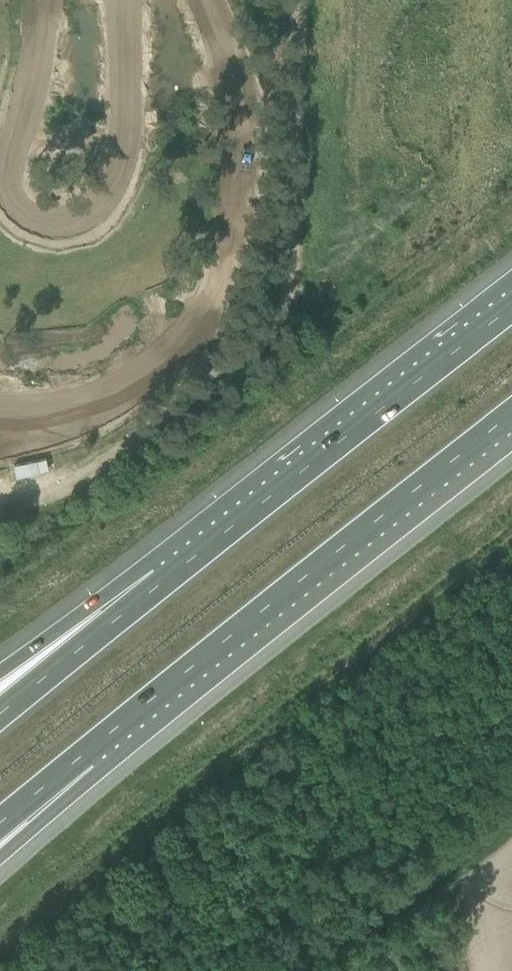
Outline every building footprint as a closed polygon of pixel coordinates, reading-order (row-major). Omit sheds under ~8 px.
[(12,468),(18,489),(67,477),(61,456),(12,468)]
